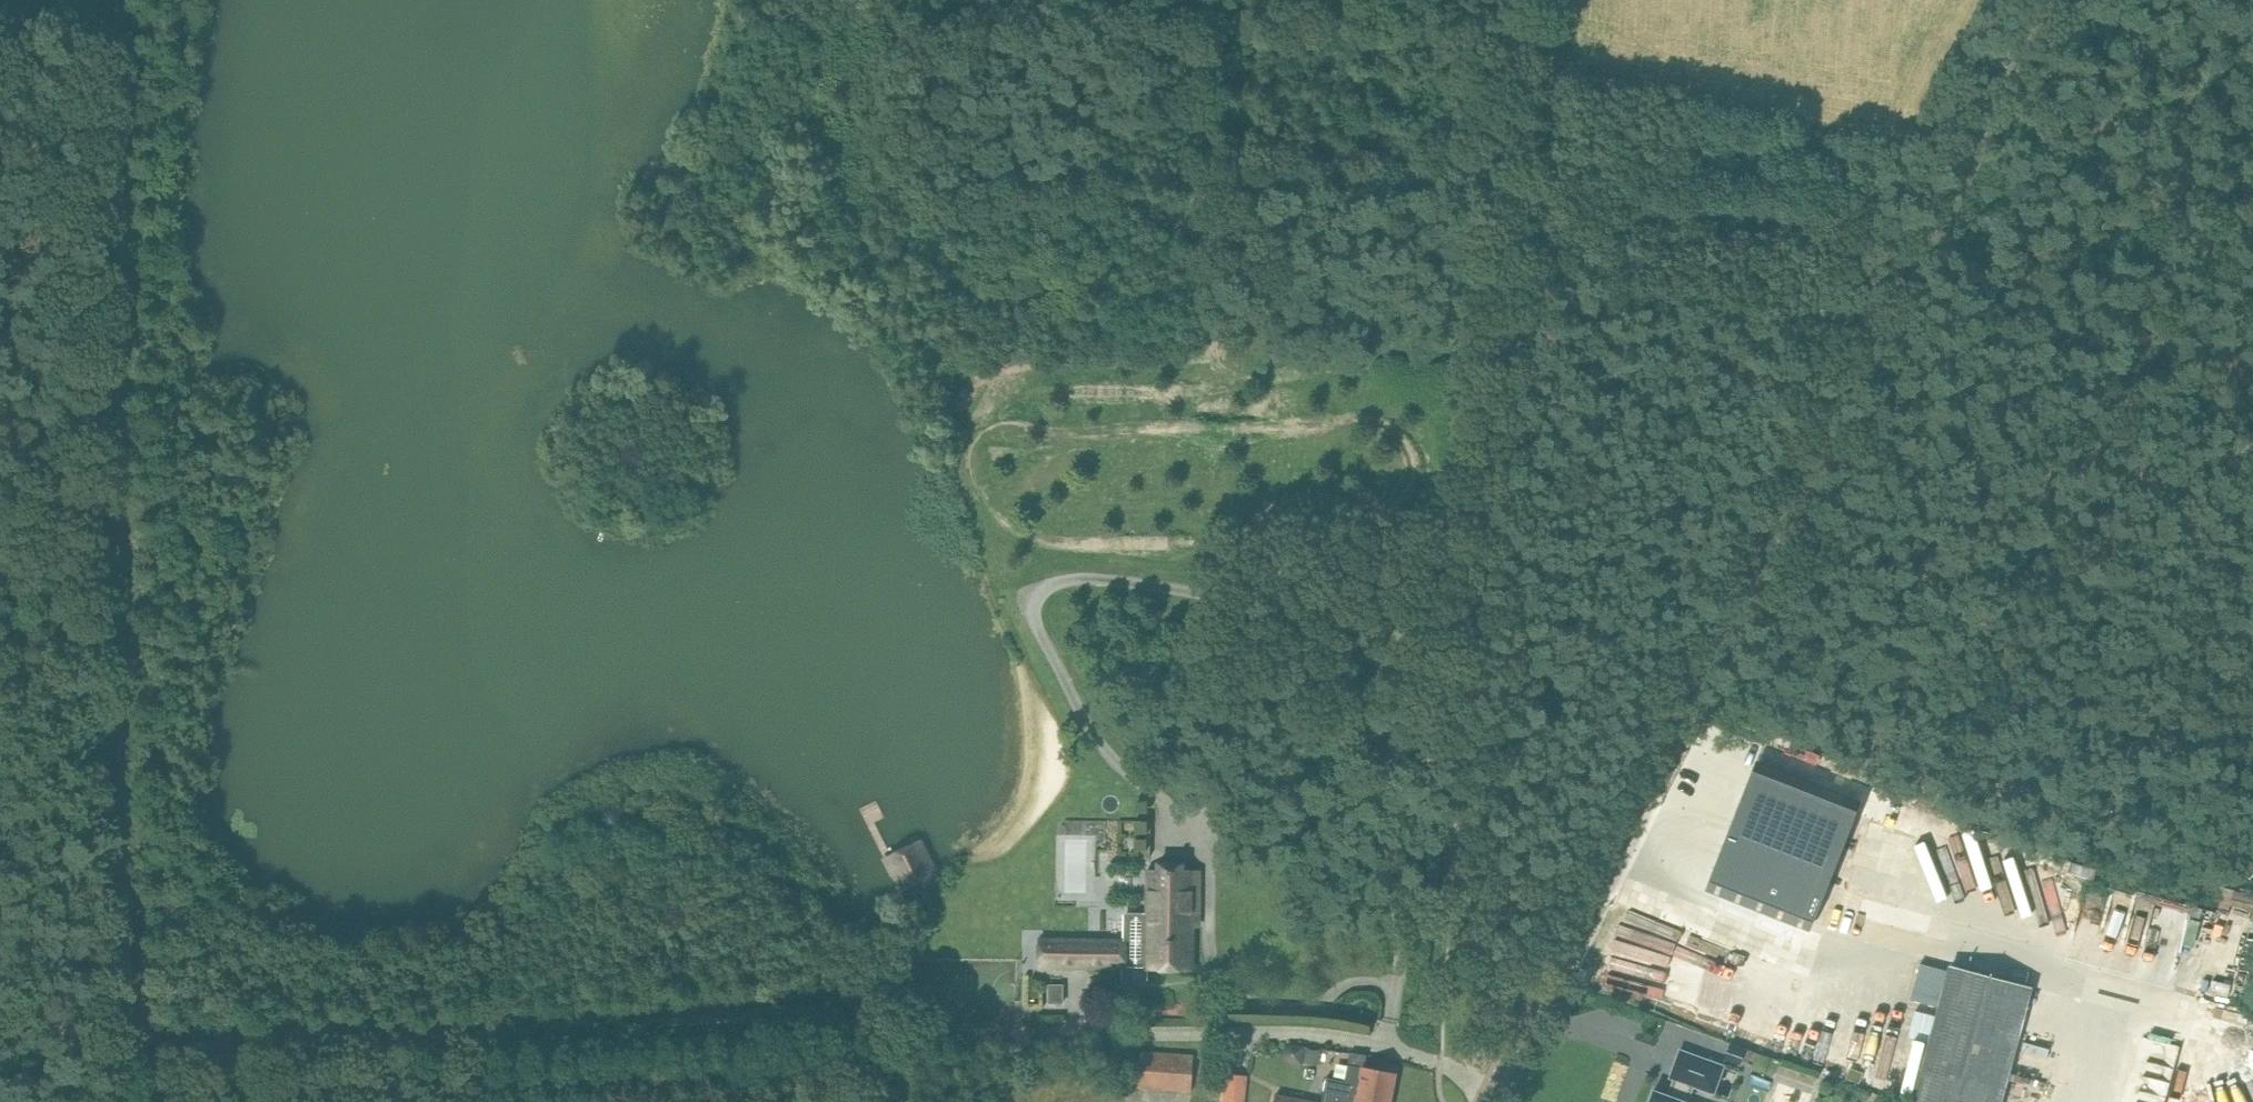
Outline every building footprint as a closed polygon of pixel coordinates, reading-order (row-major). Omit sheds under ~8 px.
[(1752,770),(1710,879),(1815,921),(1857,811),(1752,770)] [(1126,938),(1125,964),(1146,965),(1146,966),(1146,969),(1192,970),(1193,917),(1199,917),(1199,895),(1200,868),(1148,867),(1147,913),(1126,912),(1126,938)] [(2052,901),(2049,928),(2066,930),(2070,904),(2052,901)] [(1039,937),(1039,967),(1058,968),(1109,969),(1120,969),(1125,969),(1125,964),(1126,938),(1090,938),(1058,937),(1039,937)] [(2030,986),(1950,965),(1948,971),(1920,963),(1910,999),(1939,1007),(1914,1101),(1999,1101),(2030,986)] [(1688,1101),(1688,1100),(1694,1085),(1712,1092),(1715,1093),(1715,1090),(1724,1068),(1725,1065),(1722,1064),(1683,1050),(1680,1049),(1680,1052),(1671,1075),(1671,1074),(1670,1077),(1673,1078),(1675,1078),(1669,1095),(1656,1091),(1657,1090),(1654,1089),(1653,1092),(1650,1101),(1688,1101)] [(1193,1056),(1140,1052),(1137,1088),(1191,1091),(1193,1056)] [(1394,1074),(1347,1064),(1344,1081),(1326,1077),(1321,1101),(1388,1101),(1394,1074)] [(1247,1075),(1226,1073),(1223,1101),(1244,1101),(1247,1075)]
